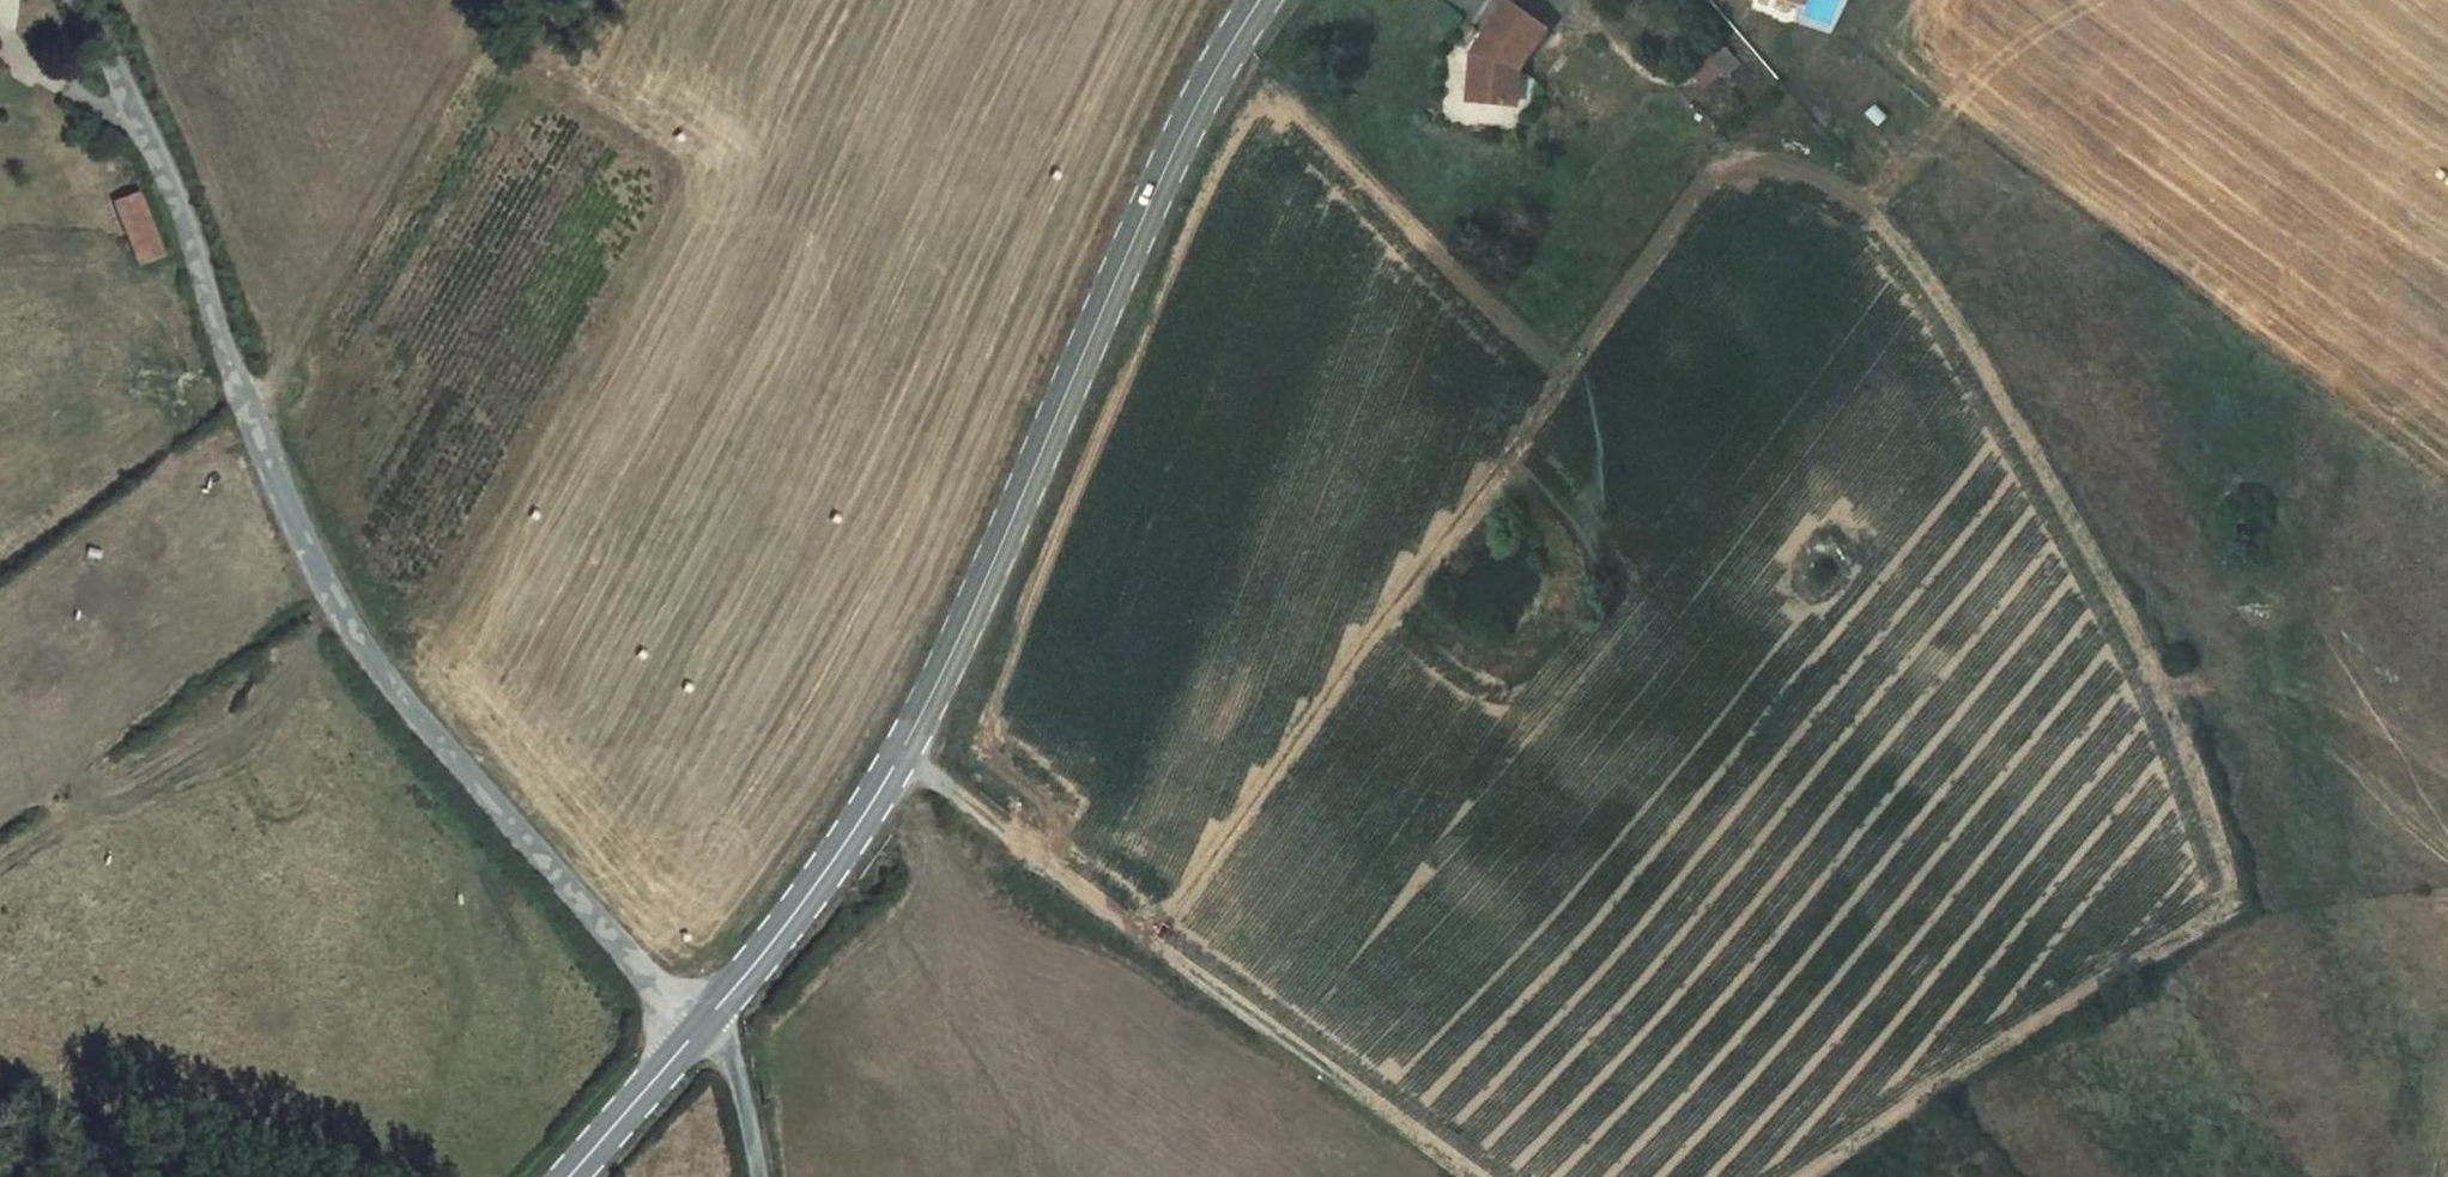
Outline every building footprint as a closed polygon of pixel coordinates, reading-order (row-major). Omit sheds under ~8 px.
[(1527,0),(1511,0),(1490,29),(1493,32),(1481,49),(1479,73),(1486,74),(1484,91),(1513,94),(1525,76),(1527,57),(1554,20),(1527,0)] [(1486,74),(1479,73),(1477,91),(1484,91),(1486,74)] [(1524,95),(1525,76),(1513,94),(1524,95)] [(134,189),(106,198),(131,265),(159,255),(134,189)]
